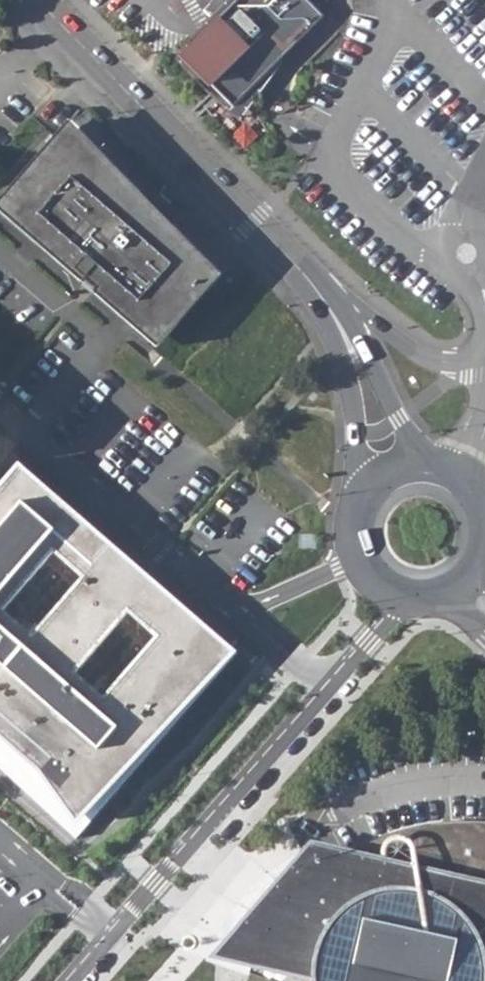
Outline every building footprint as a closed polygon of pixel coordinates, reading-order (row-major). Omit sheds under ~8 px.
[(216,19),(198,40),(179,63),(209,94),(244,126),(294,55),(238,111),(188,60),(217,30),(220,26),(246,0),(236,0),(216,19)] [(220,26),(217,30),(188,60),(238,111),(294,55),(326,24),(329,21),(308,0),(246,0),(220,26)] [(162,358),(227,284),(74,128),(60,144),(51,135),(0,195),(0,218),(86,292),(91,287),(103,296),(98,302),(162,358)] [(79,839),(240,659),(244,654),(0,448),(0,764),(79,839)] [(258,952),(249,974),(255,976),(268,980),(484,980),(484,823),(449,823),(419,827),(390,835),(384,838),(369,844),(364,847),(346,856),(339,862),(324,872),(298,894),(280,904),(263,915),(247,926),(232,938),(258,952)]
